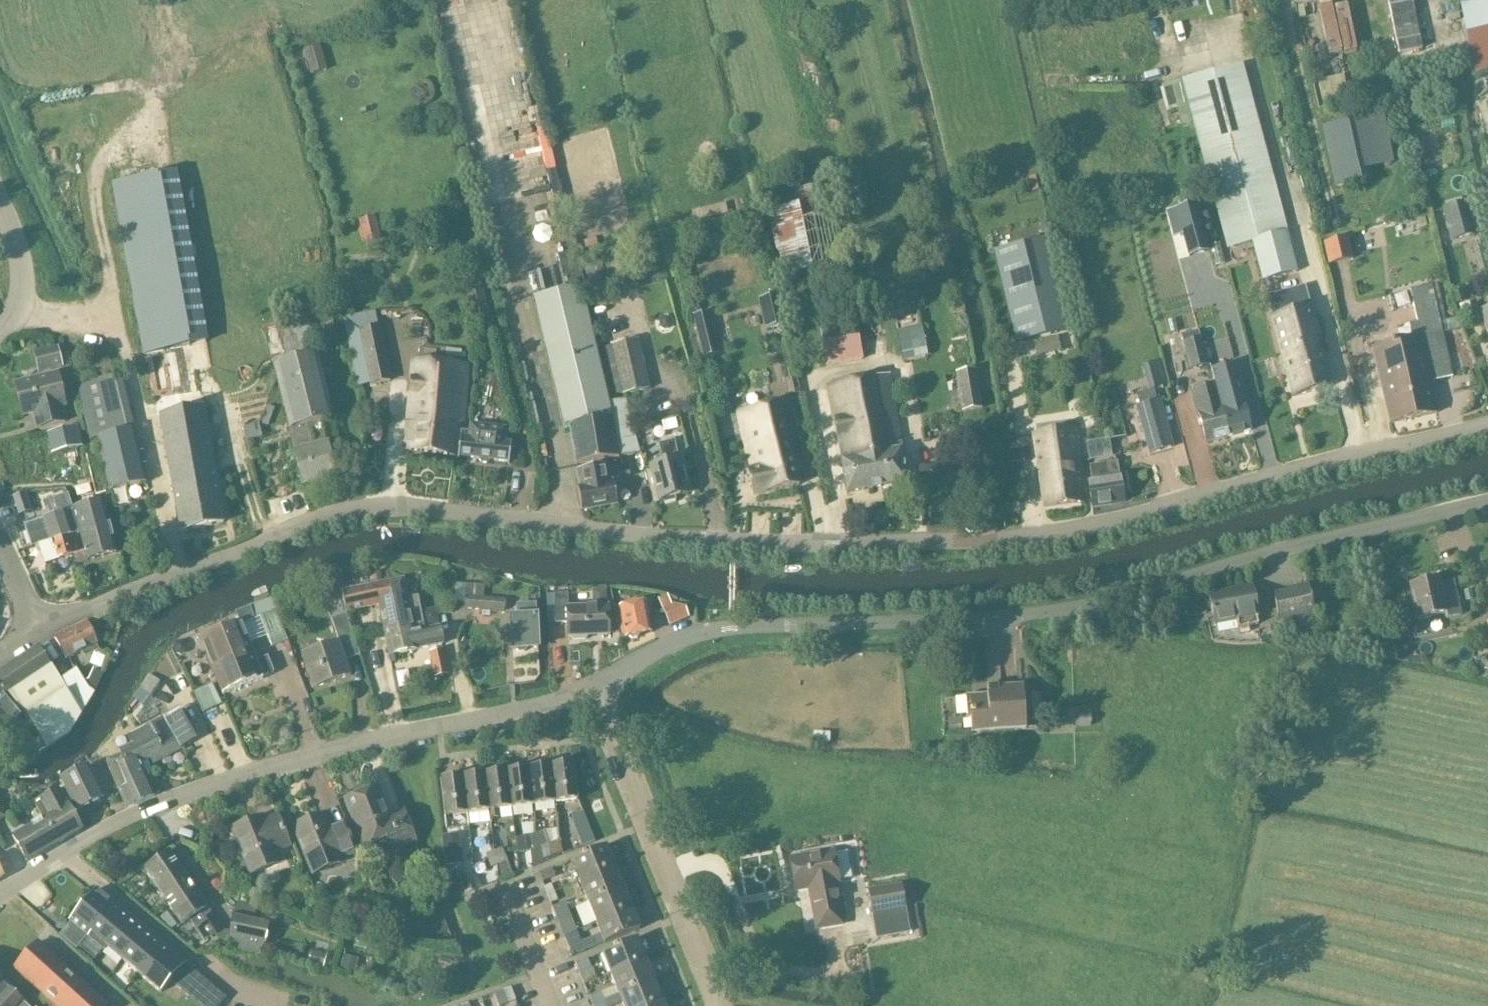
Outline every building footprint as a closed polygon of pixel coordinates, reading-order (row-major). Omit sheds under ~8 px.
[(1376,0),(1333,13),(1343,47),(1386,33),(1376,0)] [(1412,0),(1388,0),(1399,54),(1422,49),(1412,0)] [(1487,74),(1487,0),(1455,0),(1470,77),(1487,74)] [(304,51),(310,75),(327,71),(320,46),(304,51)] [(1227,249),(1253,242),(1288,233),(1243,64),(1181,81),(1227,249)] [(1342,76),(1317,81),(1321,105),(1347,100),(1342,76)] [(1318,126),(1329,186),(1362,180),(1360,169),(1390,163),(1380,114),(1318,126)] [(176,172),(112,184),(142,350),(207,339),(193,262),(189,243),(176,172)] [(721,189),(709,192),(711,201),(724,198),(721,189)] [(1442,210),(1451,242),(1476,235),(1467,203),(1442,210)] [(797,204),(766,208),(776,275),(806,271),(797,204)] [(1195,206),(1177,211),(1189,257),(1208,252),(1195,206)] [(380,240),(374,218),(359,222),(365,245),(380,240)] [(1288,233),(1253,242),(1263,281),(1298,271),(1288,233)] [(1073,330),(1051,237),(994,250),(1016,343),(1039,338),(1049,335),(1073,330)] [(1328,265),(1351,260),(1347,240),(1323,246),(1328,265)] [(1373,349),(1381,384),(1429,374),(1421,338),(1443,334),(1431,285),(1410,290),(1418,323),(1409,325),(1412,340),(1373,349)] [(1280,347),(1319,336),(1306,286),(1266,296),(1280,347)] [(569,426),(576,466),(619,458),(640,454),(626,401),(609,404),(582,287),(534,299),(564,427),(569,426)] [(785,324),(781,306),(779,294),(758,299),(765,329),(785,324)] [(720,354),(710,312),(692,316),(702,358),(720,354)] [(660,328),(664,331),(669,330),(672,326),(671,320),(666,317),(662,318),(659,323),(660,328)] [(819,330),(826,368),(863,361),(856,323),(819,330)] [(360,331),(371,386),(391,382),(381,327),(360,331)] [(896,356),(923,354),(921,327),(894,329),(896,356)] [(1421,338),(1429,374),(1431,383),(1453,377),(1443,334),(1421,338)] [(1332,387),(1319,336),(1280,347),(1293,397),(1332,387)] [(1189,371),(1209,365),(1202,339),(1182,343),(1189,371)] [(651,390),(639,340),(604,348),(616,398),(651,390)] [(33,352),(37,373),(64,368),(59,347),(33,352)] [(318,355),(273,365),(289,431),(308,426),(322,423),(334,420),(318,355)] [(413,361),(404,451),(455,457),(460,423),(464,423),(471,367),(413,361)] [(1159,361),(1147,365),(1150,375),(1162,371),(1159,361)] [(1210,373),(1214,386),(1228,437),(1250,431),(1242,403),(1245,402),(1239,379),(1232,382),(1228,368),(1210,373)] [(956,373),(962,413),(982,409),(976,370),(956,373)] [(1437,413),(1431,383),(1429,374),(1381,384),(1389,424),(1437,413)] [(38,429),(65,422),(65,421),(61,422),(57,408),(65,406),(58,375),(15,385),(22,416),(34,413),(38,429)] [(829,387),(846,493),(906,483),(900,449),(902,449),(901,443),(889,377),(873,379),(872,378),(829,387)] [(1228,437),(1214,386),(1190,393),(1196,416),(1199,415),(1206,443),(1228,437)] [(1174,448),(1161,400),(1135,407),(1149,455),(1174,448)] [(778,404),(736,414),(750,469),(747,470),(754,496),(800,485),(793,459),(792,460),(778,404)] [(202,407),(159,415),(181,532),(224,524),(202,407)] [(148,482),(135,429),(134,429),(131,412),(113,416),(117,433),(101,437),(113,491),(148,482)] [(313,449),(295,453),(303,487),(336,478),(327,445),(322,423),(308,426),(313,448),(313,449)] [(470,426),(469,433),(461,432),(458,459),(459,459),(459,458),(479,460),(482,464),(488,465),(491,462),(509,464),(512,443),(506,442),(507,430),(470,426)] [(77,428),(47,435),(52,455),(81,448),(77,428)] [(1085,502),(1081,465),(1076,428),(1033,435),(1044,507),(1085,502)] [(941,454),(943,454),(945,464),(956,463),(954,452),(966,450),(963,435),(939,439),(941,454)] [(663,462),(651,465),(660,501),(664,500),(664,503),(675,500),(675,497),(688,494),(679,458),(675,441),(659,445),(663,462)] [(1018,449),(1008,450),(1010,464),(1019,463),(1018,449)] [(620,462),(609,464),(611,475),(618,474),(621,469),(620,462)] [(1089,484),(1091,501),(1092,508),(1124,503),(1120,479),(1117,462),(1089,467),(1092,484),(1089,484)] [(583,510),(616,504),(613,483),(611,484),(608,465),(577,470),(581,489),(579,490),(583,510)] [(26,494),(12,498),(17,516),(31,512),(26,494)] [(73,509),(73,510),(79,533),(84,552),(86,559),(87,561),(117,554),(103,501),(73,509)] [(138,503),(135,503),(132,506),(131,509),(133,513),(136,515),(139,514),(142,512),(143,508),(142,505),(138,503)] [(38,546),(79,533),(73,510),(66,513),(43,520),(24,526),(31,548),(38,546)] [(73,555),(84,552),(79,533),(38,546),(44,566),(60,561),(60,560),(73,555)] [(75,563),(86,559),(84,552),(73,555),(75,563)] [(379,606),(384,633),(390,631),(391,636),(406,633),(405,628),(413,627),(413,631),(424,630),(417,597),(408,599),(404,579),(341,592),(345,613),(379,606)] [(1438,581),(1409,588),(1417,621),(1433,617),(1434,622),(1446,620),(1446,619),(1460,616),(1453,582),(1439,585),(1438,581)] [(467,585),(466,597),(465,597),(464,609),(504,612),(504,599),(484,598),(485,586),(467,585)] [(1238,629),(1239,635),(1249,633),(1248,627),(1258,625),(1256,617),(1258,617),(1252,587),(1209,595),(1214,625),(1236,621),(1238,629)] [(1308,587),(1273,595),(1279,623),(1282,622),(1285,636),(1314,630),(1311,616),(1313,616),(1308,587)] [(608,607),(569,608),(568,594),(555,594),(556,624),(561,624),(568,624),(568,637),(571,637),(573,642),(585,641),(587,637),(609,636),(608,607)] [(271,598),(249,608),(254,621),(261,618),(269,637),(272,649),(284,645),(288,643),(277,612),(272,600),(271,598)] [(670,627),(690,619),(686,610),(663,602),(660,603),(666,618),(670,627)] [(645,604),(620,609),(626,638),(628,637),(632,640),(639,638),(641,635),(651,633),(645,604)] [(538,649),(537,617),(536,605),(517,605),(518,618),(511,618),(512,650),(516,650),(519,652),(524,652),(527,649),(538,649)] [(249,608),(236,613),(240,624),(241,623),(242,626),(254,621),(249,608)] [(331,619),(339,644),(302,656),(313,690),(351,677),(346,662),(360,657),(346,614),(331,619)] [(1170,628),(1171,631),(1174,630),(1180,626),(1175,617),(1166,621),(1170,628)] [(99,651),(96,645),(98,645),(87,621),(54,637),(65,660),(82,652),(85,658),(99,651)] [(257,662),(245,633),(242,626),(241,623),(240,624),(200,640),(223,696),(263,680),(263,678),(274,674),(268,658),(257,662)] [(424,630),(413,631),(413,627),(405,628),(406,633),(391,636),(390,631),(384,633),(389,656),(428,648),(444,645),(440,627),(424,630)] [(181,656),(187,654),(188,648),(186,643),(181,641),(176,644),(174,649),(176,654),(181,656)] [(26,717),(66,691),(59,681),(37,648),(0,672),(0,710),(13,728),(14,727),(13,724),(24,714),(26,717)] [(1385,648),(1384,658),(1397,659),(1398,649),(1385,648)] [(431,652),(435,678),(448,675),(443,650),(431,652)] [(82,714),(95,693),(88,689),(85,683),(76,670),(59,681),(66,691),(26,717),(41,739),(34,743),(41,753),(70,735),(82,714)] [(89,681),(85,683),(88,689),(95,693),(103,675),(94,671),(89,681)] [(151,697),(161,683),(149,675),(140,689),(150,696),(151,697)] [(1001,688),(1001,694),(965,697),(966,723),(970,723),(971,734),(1026,730),(1023,686),(1001,688)] [(162,718),(175,740),(181,750),(197,740),(179,709),(162,718)] [(13,728),(0,710),(0,738),(13,728)] [(1090,716),(1076,717),(1077,727),(1091,726),(1090,716)] [(162,718),(150,726),(157,738),(155,738),(160,749),(175,740),(162,718)] [(157,738),(150,726),(149,724),(127,736),(131,745),(140,763),(150,759),(152,765),(165,758),(160,749),(155,738),(157,738)] [(140,763),(131,745),(118,750),(121,756),(105,763),(126,809),(154,797),(140,763)] [(573,763),(550,766),(555,803),(578,800),(573,763)] [(88,766),(61,780),(76,811),(104,798),(88,766)] [(533,806),(555,803),(550,766),(528,768),(533,806)] [(511,809),(533,806),(528,768),(506,771),(511,809)] [(500,818),(499,810),(511,809),(506,771),(485,773),(489,811),(491,820),(500,818)] [(467,814),(489,811),(485,773),(462,776),(467,814)] [(440,779),(445,816),(467,814),(462,776),(440,779)] [(415,844),(403,812),(389,817),(378,787),(346,800),(365,849),(386,840),(391,854),(415,844)] [(39,800),(48,817),(12,837),(27,862),(82,831),(59,789),(39,800)] [(12,817),(0,796),(0,824),(12,817)] [(572,813),(572,814),(573,824),(577,833),(590,828),(583,812),(572,813)] [(262,818),(232,830),(250,874),(280,862),(277,853),(292,847),(282,823),(278,814),(263,820),(262,818)] [(294,827),(313,874),(343,862),(341,859),(355,853),(342,823),(330,827),(325,815),(294,827)] [(546,831),(537,835),(542,847),(538,849),(540,864),(554,858),(551,844),(546,831)] [(529,838),(534,850),(532,851),(533,867),(540,864),(538,849),(542,847),(537,835),(529,838)] [(571,861),(580,882),(615,868),(606,847),(571,861)] [(494,853),(499,866),(499,878),(512,873),(503,849),(494,853)] [(461,850),(443,852),(445,867),(459,865),(462,865),(461,850)] [(161,858),(144,869),(182,925),(189,920),(199,913),(215,937),(216,938),(228,941),(230,934),(223,932),(207,908),(169,852),(161,858)] [(833,852),(790,859),(796,891),(809,889),(817,929),(842,924),(835,884),(839,883),(839,881),(834,855),(833,852)] [(491,868),(495,867),(499,866),(494,853),(486,856),(491,868)] [(457,883),(465,879),(459,866),(451,869),(457,883)] [(615,868),(580,882),(588,902),(623,888),(615,868)] [(539,874),(542,883),(555,878),(552,869),(539,874)] [(868,890),(873,917),(906,911),(901,884),(868,890)] [(623,888),(588,902),(596,923),(631,909),(623,888)] [(77,949),(87,937),(115,904),(98,890),(70,923),(79,930),(69,943),(77,949)] [(556,915),(568,910),(565,902),(552,907),(556,915)] [(115,904),(87,937),(104,952),(107,948),(107,947),(131,918),(116,905),(115,904)] [(640,930),(631,909),(596,923),(601,935),(582,942),(585,952),(605,944),(640,930)] [(572,919),(568,910),(556,915),(559,924),(572,919)] [(329,924),(345,927),(348,916),(331,912),(329,924)] [(430,940),(448,934),(441,914),(423,920),(430,940)] [(230,934),(228,941),(232,942),(262,948),(265,949),(270,924),(254,921),(234,917),(233,916),(230,934)] [(122,961),(147,931),(131,918),(107,947),(107,948),(122,961)] [(122,961),(138,974),(163,945),(147,931),(122,961)] [(602,954),(610,975),(646,961),(637,939),(602,954)] [(585,952),(582,942),(569,948),(573,957),(585,952)] [(56,1005),(107,1005),(38,943),(15,968),(56,1005)] [(163,945),(138,974),(161,993),(170,982),(176,975),(198,993),(207,982),(185,964),(163,945)] [(324,968),(328,955),(312,951),(308,964),(324,968)] [(575,964),(579,973),(592,968),(588,959),(575,964)] [(355,974),(358,964),(344,960),(341,970),(355,974)] [(654,981),(646,961),(610,975),(619,995),(654,981)] [(654,981),(619,995),(623,1005),(651,1005),(662,1002),(654,981)] [(22,1002),(0,982),(0,1005),(19,1005),(22,1002)] [(494,996),(498,1005),(503,1005),(507,1004),(502,993),(494,996)] [(592,1005),(605,1001),(602,993),(589,998),(592,1005)]
